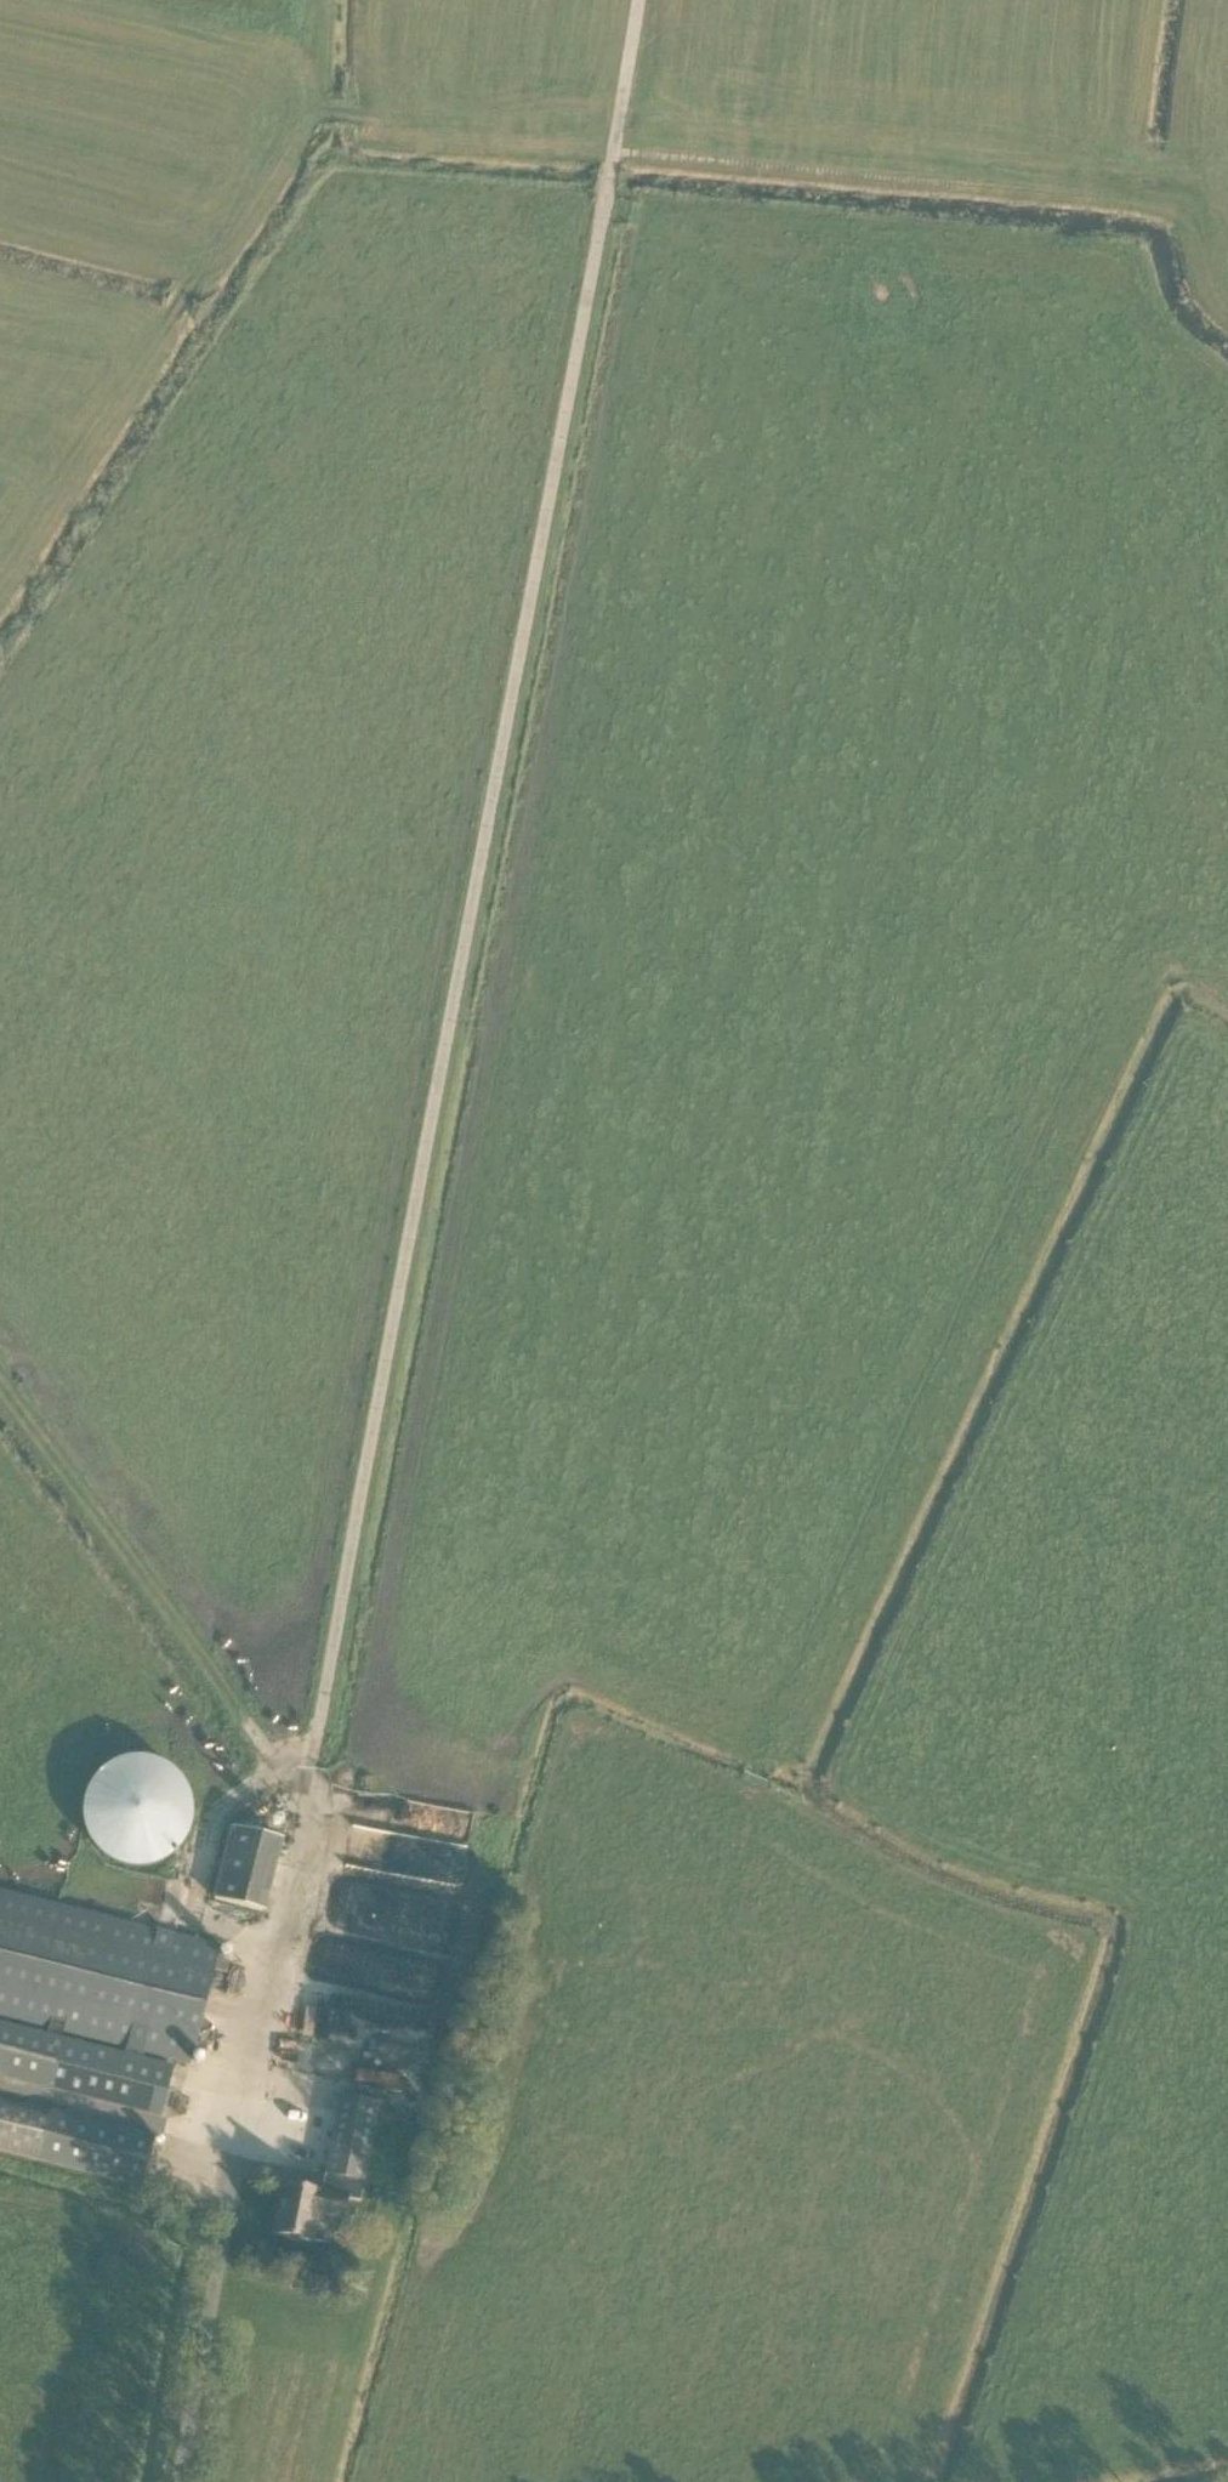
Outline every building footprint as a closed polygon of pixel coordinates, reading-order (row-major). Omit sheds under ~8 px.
[(199,1856),(192,1756),(101,1762),(108,1862),(199,1856)] [(281,1841),(233,1829),(214,1901),(262,1913),(281,1841)] [(159,2117),(171,2068),(140,2060),(142,2053),(189,2065),(219,1948),(0,1892),(0,2017),(125,2049),(124,2056),(0,2024),(0,2077),(159,2117)] [(447,2000),(419,1995),(415,2020),(442,2025),(447,2000)] [(359,2203),(376,2114),(378,2105),(339,2097),(324,2176),(320,2193),(282,2186),(273,2235),(311,2243),(317,2215),(343,2220),(347,2200),(359,2203)] [(142,2187),(154,2137),(50,2111),(48,2119),(0,2107),(0,2152),(142,2187)]
